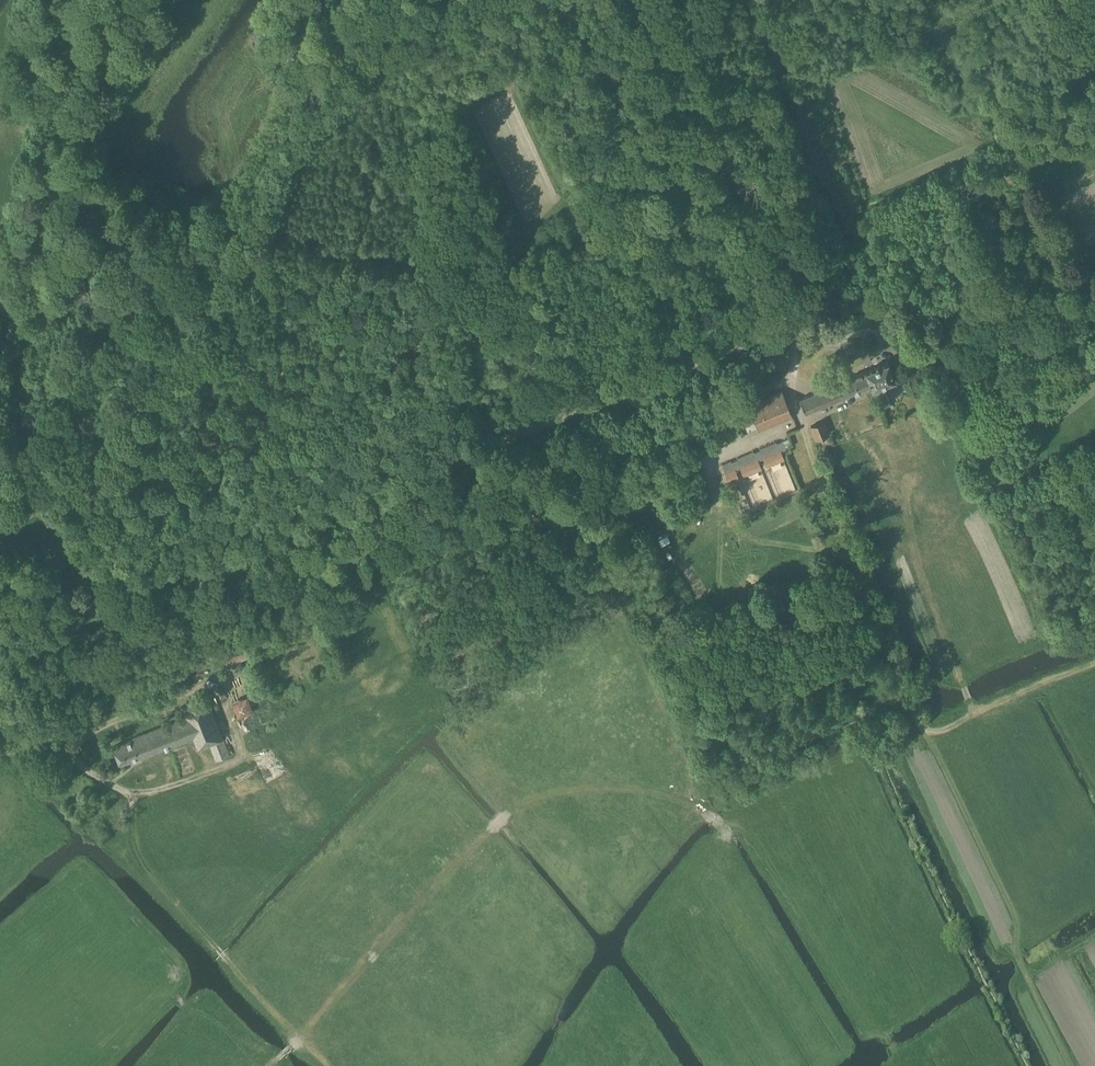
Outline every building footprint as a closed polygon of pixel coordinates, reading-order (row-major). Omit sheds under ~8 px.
[(881,389),(884,388),(890,385),(888,381),(895,379),(888,361),(866,371),(800,398),(805,412),(872,385),(873,388),(879,385),(881,389)] [(956,394),(966,391),(960,374),(950,377),(956,394)] [(891,405),(888,397),(884,388),(881,389),(874,392),(878,401),(881,409),(891,405)] [(783,392),(749,405),(759,430),(793,416),(783,392)] [(817,440),(829,434),(824,421),(811,426),(817,440)] [(781,452),(787,449),(783,441),(777,444),(777,442),(760,449),(760,450),(755,453),(754,451),(737,458),(738,460),(732,462),(731,461),(722,464),(730,482),(784,460),(781,452)] [(175,711),(178,720),(132,737),(133,739),(114,746),(121,764),(140,757),(141,758),(194,737),(198,748),(210,744),(216,760),(229,755),(207,696),(181,706),(182,708),(175,711)]
